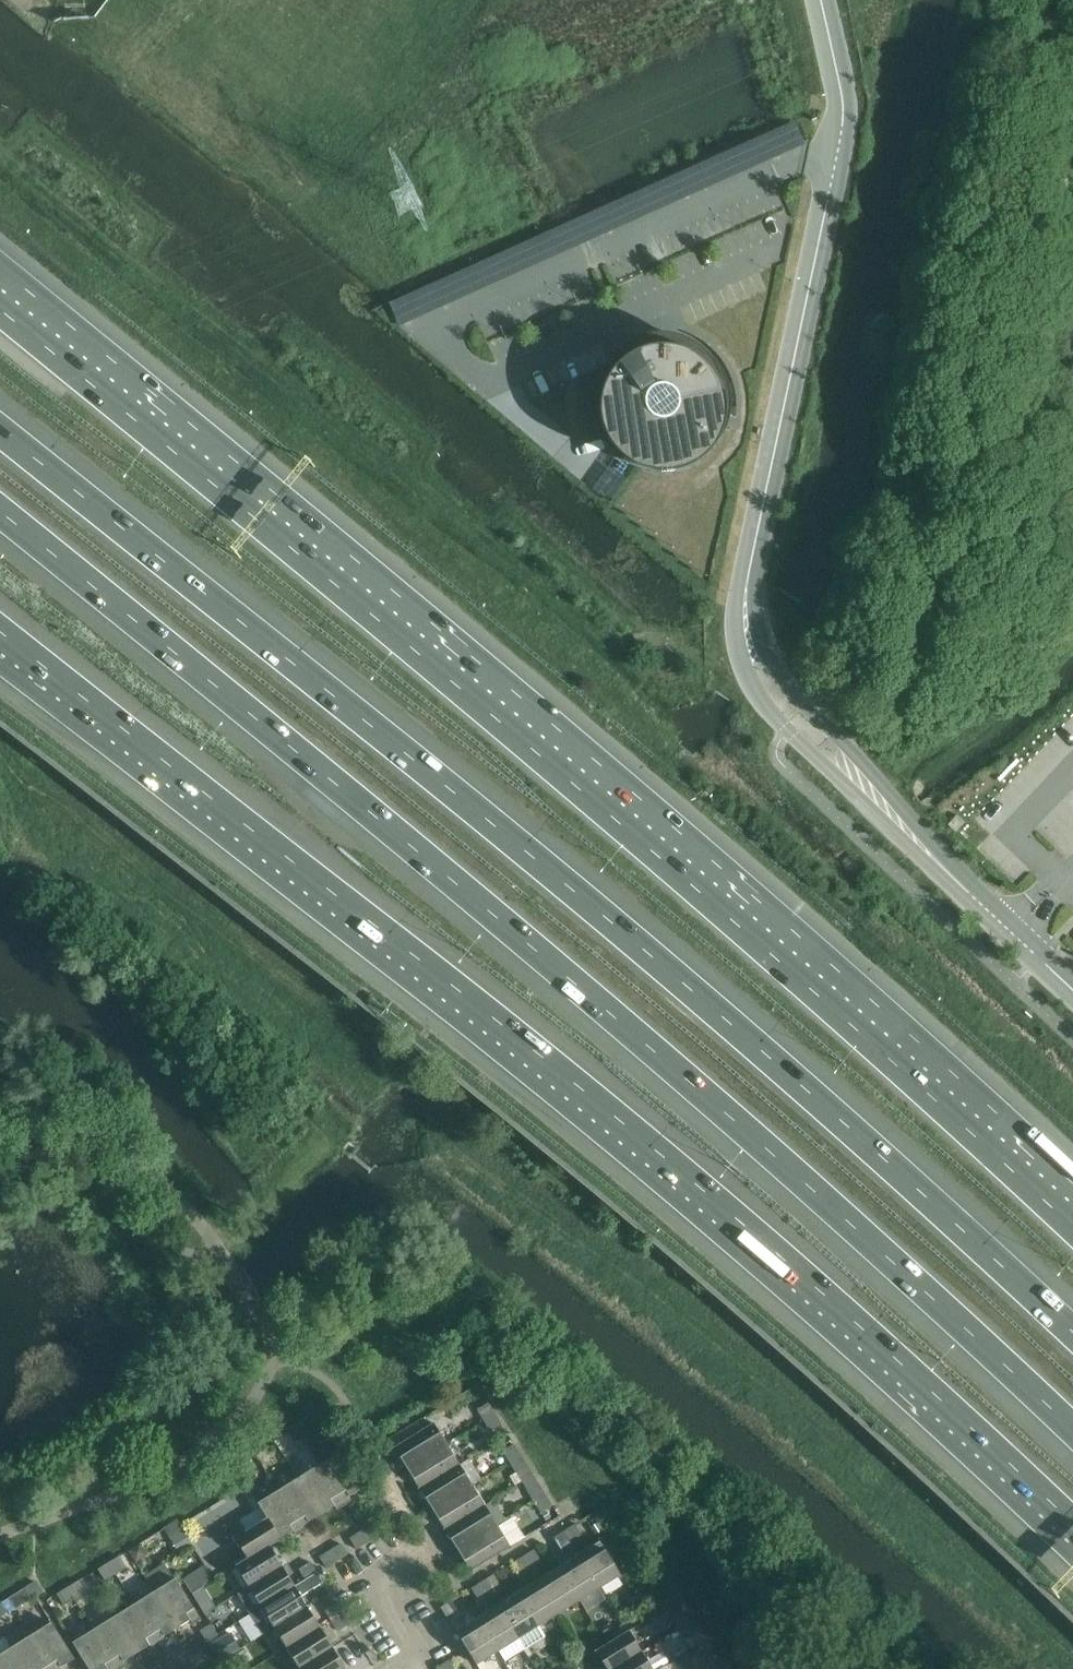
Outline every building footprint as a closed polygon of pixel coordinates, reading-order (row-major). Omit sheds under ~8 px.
[(592,398),(591,403),(591,409),(592,414),(593,420),(594,425),(596,430),(599,436),(602,440),(605,445),(608,449),(612,453),(617,456),(621,459),(626,462),(631,464),(637,466),(642,467),(647,468),(653,469),(658,469),(664,468),(669,467),(671,467),(673,466),(675,466),(681,465),(687,463),(692,461),(697,459),(702,456),(707,452),(711,449),(714,445),(718,441),(721,436),(724,431),(726,427),(728,421),(729,416),(730,411),(730,405),(730,400),(730,394),(729,389),(727,383),(725,378),(723,373),(720,368),(716,364),(713,359),(709,356),(704,352),(700,349),(695,346),(690,344),(685,343),(680,341),(675,340),(669,340),(664,340),(659,341),(654,341),(651,342),(648,342),(645,343),(639,344),(633,346),(627,349),(621,352),(617,355),(612,358),(608,362),(604,367),(601,371),(598,376),(596,381),(594,387),(593,392),(592,398)] [(478,1408),(484,1419),(495,1412),(489,1401),(478,1408)] [(495,1412),(484,1419),(491,1430),(502,1423),(495,1412)] [(394,1446),(407,1467),(447,1442),(434,1421),(394,1446)] [(407,1467),(419,1488),(459,1463),(447,1442),(407,1467)] [(520,1453),(514,1443),(503,1450),(509,1460),(520,1453)] [(319,1464),(343,1504),(351,1499),(349,1496),(363,1487),(340,1451),(319,1464)] [(520,1453),(509,1460),(516,1471),(527,1464),(520,1453)] [(459,1463),(419,1488),(432,1508),(472,1483),(481,1478),(469,1458),(460,1464),(459,1463)] [(336,1508),(343,1504),(319,1464),(298,1477),(321,1513),(334,1505),(336,1508)] [(307,1521),(321,1513),(298,1477),(278,1490),(302,1529),(309,1525),(307,1521)] [(445,1528),(485,1504),(472,1483),(432,1508),(445,1528)] [(545,1494),(539,1484),(528,1490),(534,1501),(545,1494)] [(258,1502),(267,1517),(280,1538),(293,1530),(295,1534),(302,1529),(278,1490),(258,1502)] [(381,1493),(371,1500),(370,1500),(377,1511),(388,1504),(381,1493)] [(545,1494),(534,1501),(541,1512),(552,1505),(545,1494)] [(445,1528),(457,1549),(497,1524),(485,1504),(445,1528)] [(247,1558),(268,1545),(280,1538),(267,1517),(246,1531),(239,1519),(227,1526),(247,1558)] [(192,1543),(177,1519),(166,1526),(181,1550),(192,1543)] [(563,1530),(569,1541),(580,1534),(574,1523),(563,1530)] [(378,1535),(374,1529),(371,1524),(350,1537),(356,1548),(378,1535)] [(457,1549),(470,1570),(510,1545),(497,1524),(457,1549)] [(577,1554),(598,1587),(619,1574),(599,1541),(577,1554)] [(326,1566),(347,1553),(341,1543),(319,1556),(326,1566)] [(281,1565),(275,1556),(268,1545),(247,1558),(236,1565),(248,1586),(281,1565)] [(522,1555),(529,1566),(540,1559),(533,1549),(522,1555)] [(557,1566),(578,1600),(598,1587),(577,1554),(557,1566)] [(119,1555),(108,1562),(115,1573),(126,1566),(119,1555)] [(522,1555),(512,1562),(518,1573),(529,1566),(522,1555)] [(310,1561),(299,1567),(306,1578),(316,1571),(310,1561)] [(108,1562),(98,1568),(105,1579),(115,1573),(108,1562)] [(145,1576),(154,1591),(177,1627),(190,1619),(192,1622),(200,1617),(166,1563),(145,1576)] [(248,1586),(261,1606),(294,1585),(281,1565),(248,1586)] [(537,1579),(557,1612),(578,1600),(557,1566),(537,1579)] [(274,1626),(306,1606),(300,1596),(323,1582),(316,1571),(306,1578),(294,1585),(261,1606),(250,1613),(262,1633),(274,1626)] [(481,1581),(488,1591),(499,1585),(492,1574),(481,1581)] [(517,1592),(537,1625),(557,1612),(537,1579),(517,1592)] [(78,1580),(67,1587),(74,1598),(85,1591),(78,1580)] [(14,1609),(42,1592),(35,1581),(8,1598),(14,1609)] [(481,1581),(471,1587),(478,1598),(488,1591),(481,1581)] [(67,1587),(57,1593),(63,1604),(74,1598),(67,1587)] [(177,1627),(154,1591),(134,1603),(158,1643),(166,1638),(164,1635),(177,1627)] [(537,1625),(517,1592),(496,1604),(517,1638),(524,1649),(544,1636),(537,1625)] [(440,1606),(447,1617),(458,1610),(451,1599),(440,1606)] [(342,1612),(335,1601),(324,1608),(331,1618),(342,1612)] [(158,1643),(134,1603),(113,1616),(136,1652),(149,1644),(151,1648),(158,1643)] [(476,1617),(497,1650),(517,1638),(496,1604),(476,1617)] [(274,1626),(286,1647),(319,1626),(306,1606),(274,1626)] [(672,1617),(678,1627),(688,1621),(682,1611),(672,1617)] [(349,1623),(342,1612),(331,1618),(338,1630),(349,1623)] [(136,1652),(113,1616),(93,1629),(118,1668),(125,1664),(123,1660),(136,1652)] [(455,1630),(466,1647),(479,1668),(495,1668),(505,1663),(497,1650),(476,1617),(455,1630)] [(52,1621),(30,1635),(52,1668),(62,1668),(60,1667),(74,1658),(52,1621)] [(688,1621),(678,1627),(685,1639),(695,1633),(688,1621)] [(217,1634),(211,1623),(200,1630),(207,1641),(217,1634)] [(331,1646),(319,1626),(286,1647),(299,1666),(331,1646)] [(93,1629),(72,1642),(89,1668),(117,1668),(118,1668),(93,1629)] [(606,1668),(611,1668),(641,1650),(628,1630),(595,1650),(606,1668)] [(219,1639),(210,1645),(219,1659),(228,1654),(239,1647),(230,1633),(219,1639)] [(30,1635),(10,1648),(23,1668),(52,1668),(30,1635)] [(300,1668),(343,1668),(345,1667),(331,1646),(299,1666),(300,1668)] [(10,1648),(0,1654),(0,1668),(23,1668),(10,1648)] [(641,1650),(611,1668),(652,1668),(641,1650)] [(697,1658),(703,1668),(713,1662),(707,1652),(697,1658)] [(561,1662),(565,1668),(568,1668),(575,1665),(570,1657),(561,1662)] [(437,1666),(439,1668),(454,1668),(448,1659),(437,1666)]
